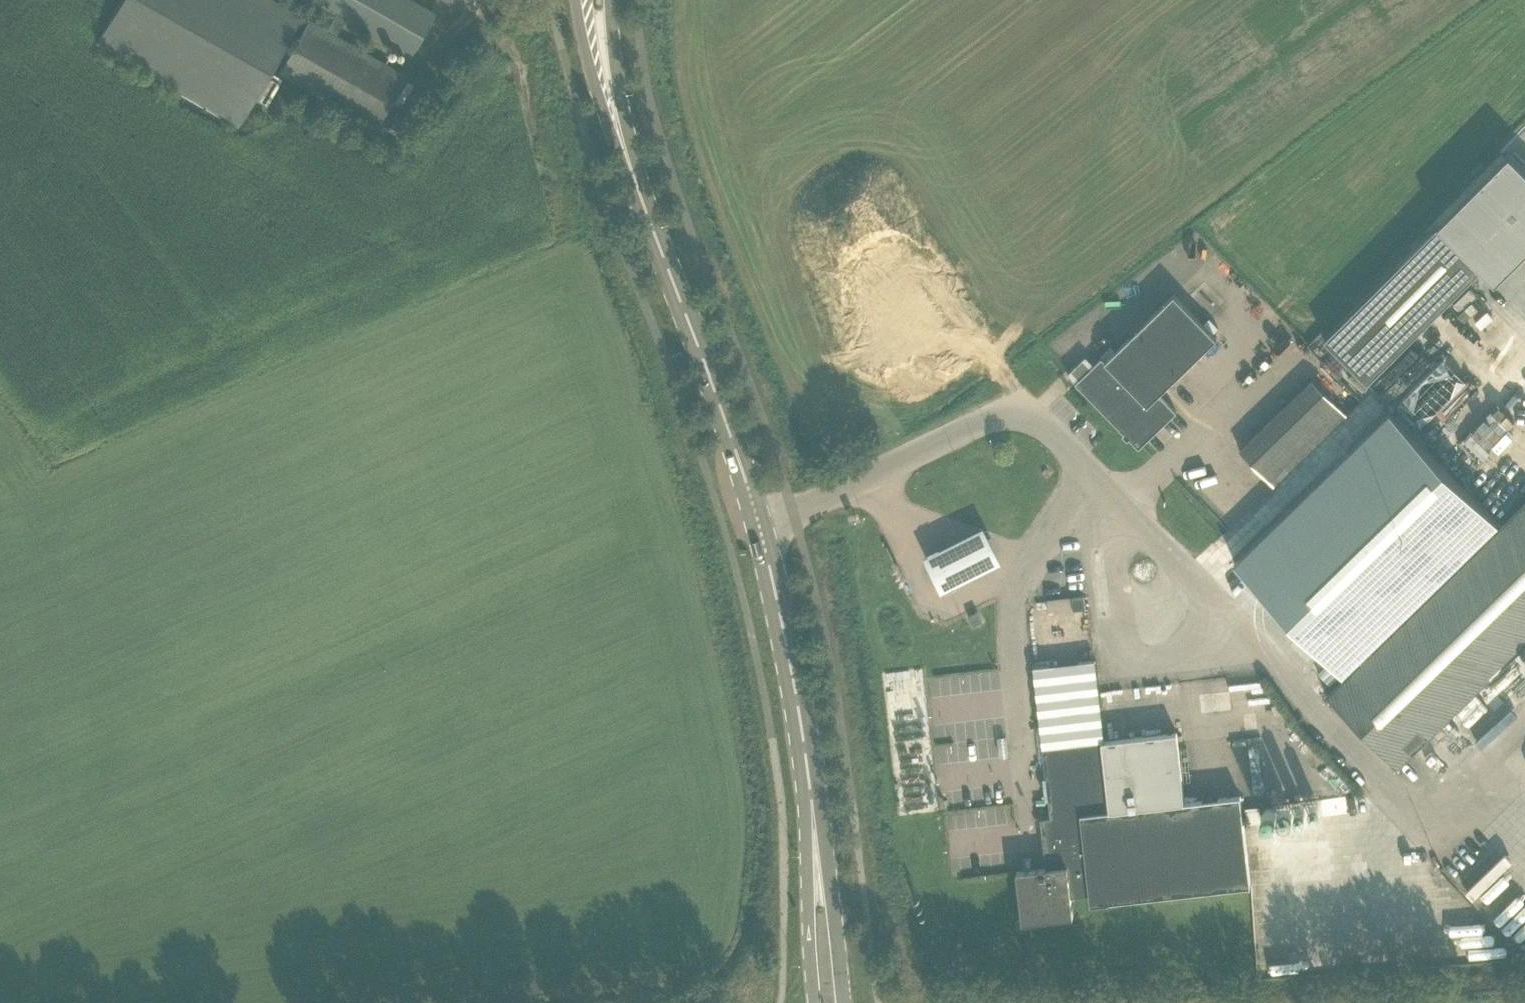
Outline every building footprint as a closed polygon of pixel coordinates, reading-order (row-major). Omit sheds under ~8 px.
[(299,16),(271,0),(121,0),(96,43),(238,123),(252,98),(268,70),(295,23),(304,28),(308,21),(299,16)] [(336,11),(327,29),(309,19),(308,21),(304,28),(278,72),(284,76),(375,128),(406,74),(335,34),(344,19),(410,57),(417,44),(432,18),(436,11),(416,0),(316,0),(336,11)] [(1438,224),(1481,267),(1495,282),(1523,253),(1524,255),(1524,169),(1509,153),(1438,224)] [(1438,224),(1324,338),(1367,382),(1481,267),(1438,224)] [(1075,382),(1125,434),(1139,448),(1176,411),(1159,393),(1216,337),(1174,294),(1105,360),(1102,357),(1075,382)] [(1453,338),(1493,362),(1511,332),(1493,322),(1485,334),(1463,321),(1453,338)] [(1429,361),(1393,393),(1413,415),(1428,401),(1430,403),(1451,384),(1429,361)] [(1325,655),(1343,673),(1498,522),(1390,410),(1234,562),(1252,580),(1253,581),(1325,655)] [(1502,525),(1524,549),(1524,502),(1502,525)] [(1003,556),(984,519),(923,551),(942,587),(1003,556)] [(1324,692),(1423,793),(1524,694),(1524,549),(1502,525),(1498,522),(1343,673),(1324,692)] [(1072,597),(1073,609),(1085,608),(1084,595),(1072,597)] [(978,614),(969,618),(974,629),(983,624),(978,614)] [(1040,817),(1044,852),(1084,848),(1089,894),(1091,903),(1251,885),(1240,795),(1184,801),(1176,730),(1103,739),(1094,659),(1033,666),(1050,816),(1040,817)] [(1084,848),(1044,852),(1046,867),(1016,870),(1022,921),(1073,916),(1071,896),(1089,894),(1084,848)]
